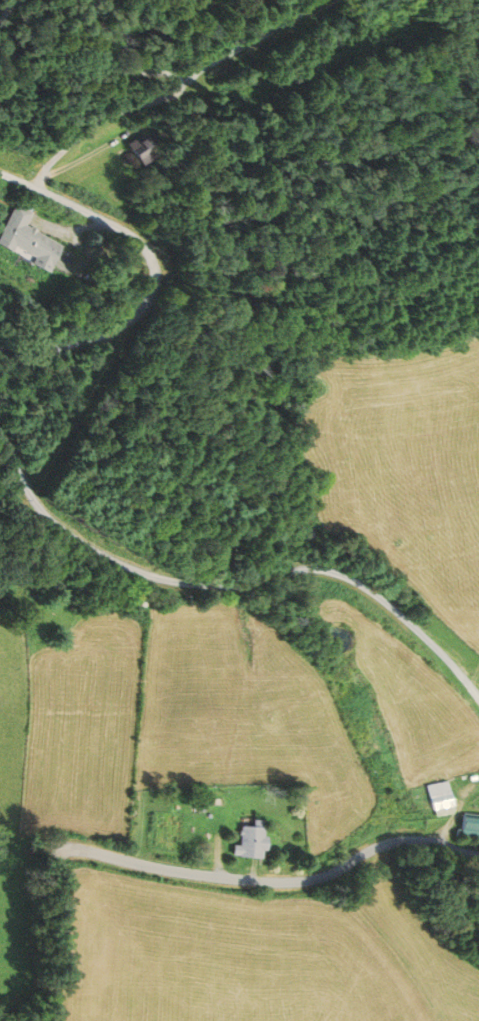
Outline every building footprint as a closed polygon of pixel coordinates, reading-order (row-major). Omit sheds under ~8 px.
[(157,154),(145,134),(127,145),(139,164),(157,154)] [(23,227),(30,211),(13,204),(0,234),(0,245),(34,259),(32,264),(50,272),(62,243),(23,227)] [(126,605),(140,606),(141,594),(127,594),(126,605)] [(432,817),(452,814),(447,775),(427,778),(432,817)] [(463,817),(461,838),(478,840),(478,819),(463,817)] [(257,857),(234,856),(234,855),(229,854),(229,844),(237,844),(238,826),(250,826),(251,819),(259,819),(258,836),(262,836),(261,848),(257,848),(257,857)]
